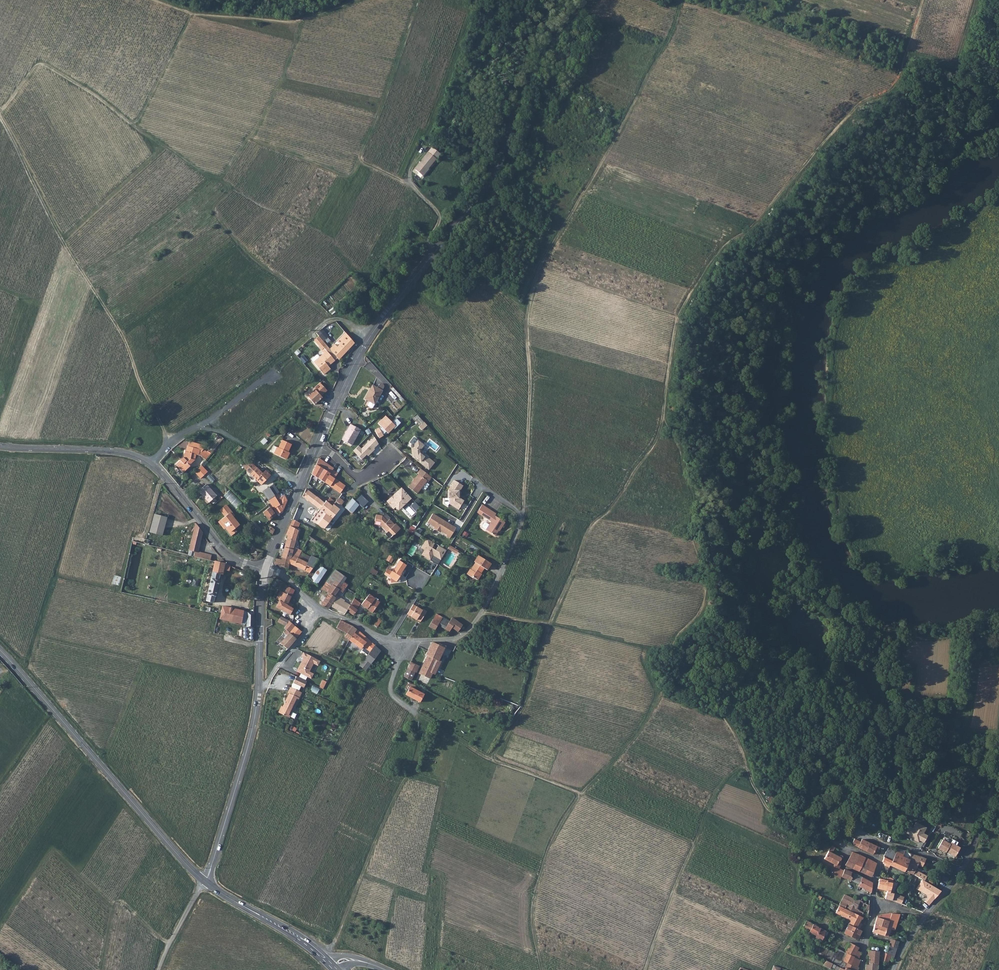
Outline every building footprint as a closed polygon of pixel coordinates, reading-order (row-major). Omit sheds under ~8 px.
[(419,166),(420,167),(418,171),(426,176),(431,169),(429,168),(436,157),(438,158),(441,153),(432,147),(419,166)] [(337,356),(339,358),(354,341),(346,331),(337,340),(340,343),(337,346),(335,343),(330,348),(337,356)] [(315,340),(321,346),(326,342),(321,336),(315,340)] [(314,360),(324,373),(330,367),(326,362),(328,361),(329,363),(337,356),(330,348),(328,345),(323,350),(322,350),(323,352),(320,355),(314,360)] [(326,387),(319,379),(314,384),(315,384),(320,391),(321,392),(326,387)] [(371,387),(369,390),(377,398),(382,388),(381,388),(383,383),(383,382),(383,381),(382,380),(380,380),(379,380),(379,381),(378,382),(377,384),(373,382),(370,386),(371,387)] [(306,392),(312,398),(320,391),(315,384),(313,385),(306,392)] [(370,399),(375,402),(377,398),(369,390),(366,397),(370,399)] [(320,391),(312,398),(314,401),(322,394),(321,392),(320,391)] [(424,422),(417,414),(413,419),(419,426),(424,422)] [(385,415),(377,423),(380,427),(373,431),(378,439),(383,436),(382,434),(385,432),(387,434),(392,428),(393,429),(399,422),(395,419),(391,422),(385,415)] [(360,427),(350,422),(342,437),(351,442),(358,430),(362,433),(364,429),(360,427)] [(427,426),(424,422),(419,426),(419,427),(422,430),(427,426)] [(189,436),(188,441),(200,445),(199,451),(205,456),(208,452),(209,451),(203,445),(205,443),(201,440),(189,436)] [(357,445),(352,451),(356,456),(361,460),(365,456),(366,458),(374,449),(373,448),(377,444),(372,436),(360,448),(357,445)] [(411,447),(412,458),(414,457),(419,461),(418,462),(427,470),(433,462),(421,453),(421,449),(423,445),(413,437),(409,442),(413,444),(411,447)] [(277,446),(275,445),(273,452),(285,457),(288,451),(286,450),(289,442),(281,438),(277,446)] [(196,450),(199,451),(200,445),(188,441),(187,441),(185,447),(184,447),(182,454),(179,457),(180,458),(175,462),(181,469),(188,463),(187,462),(194,456),(196,450)] [(231,451),(233,454),(242,445),(239,443),(231,451)] [(319,456),(311,472),(329,484),(335,477),(333,476),(329,473),(332,468),(333,466),(319,456)] [(261,481),(270,473),(266,468),(263,471),(252,459),(245,465),(261,481)] [(201,466),(204,464),(201,461),(196,466),(201,473),(205,469),(201,466)] [(432,475),(421,466),(418,471),(419,472),(408,485),(417,492),(428,479),(429,479),(432,475)] [(329,473),(333,476),(337,471),(332,468),(329,473)] [(335,477),(329,484),(340,491),(345,484),(335,477)] [(450,501),(460,506),(465,497),(461,495),(461,487),(464,482),(455,477),(449,487),(449,495),(450,495),(450,501)] [(201,492),(209,485),(207,482),(198,489),(201,492)] [(279,490),(274,483),(269,486),(274,493),(277,491),(279,490)] [(208,501),(217,494),(209,485),(201,492),(208,501)] [(280,503),(274,493),(269,486),(269,485),(262,489),(274,507),(280,503)] [(411,496),(402,486),(387,499),(394,506),(397,503),(399,505),(406,499),(408,499),(411,496)] [(335,503),(330,498),(328,500),(325,504),(307,488),(304,495),(320,509),(312,520),(324,529),(343,505),(337,501),(335,503)] [(236,509),(242,503),(230,490),(224,496),(236,509)] [(274,507),(277,512),(282,508),(287,497),(284,492),(280,495),(277,491),(274,493),(280,503),(274,507)] [(361,495),(355,501),(359,505),(363,508),(368,501),(361,495)] [(340,497),(337,501),(343,505),(345,501),(340,497)] [(352,499),(345,508),(352,513),(359,505),(355,501),(352,499)] [(498,509),(484,501),(479,510),(492,518),(490,521),(487,526),(497,532),(501,526),(502,526),(507,518),(496,512),(498,509)] [(233,514),(225,504),(219,509),(223,514),(217,519),(221,524),(222,523),(231,534),(236,530),(234,527),(238,524),(232,515),(233,514)] [(269,504),(262,509),(268,517),(275,512),(269,504)] [(297,508),(292,520),(297,522),(302,510),(297,508)] [(390,516),(385,511),(382,514),(375,513),(374,519),(375,519),(374,522),(380,523),(381,525),(386,531),(385,532),(389,537),(393,533),(394,533),(400,527),(395,522),(394,523),(389,518),(390,516)] [(433,511),(428,520),(435,524),(434,526),(440,529),(441,528),(447,532),(446,533),(450,535),(456,527),(446,520),(446,519),(433,511)] [(166,515),(154,512),(149,530),(161,533),(166,515)] [(288,534),(284,546),(282,552),(278,551),(276,556),(282,558),(290,561),(294,553),(300,555),(302,550),(294,546),(295,540),(299,530),(297,530),(299,523),(297,522),(292,520),(287,533),(288,534)] [(187,555),(208,561),(210,555),(197,551),(201,531),(195,522),(187,555)] [(267,528),(272,532),(274,527),(270,524),(267,523),(266,523),(265,524),(265,525),(265,526),(267,528)] [(309,534),(308,537),(325,550),(327,547),(309,534)] [(424,549),(421,554),(430,559),(433,554),(436,550),(432,547),(435,543),(427,537),(421,547),(424,549)] [(439,545),(436,550),(433,554),(437,557),(442,547),(439,545)] [(165,553),(186,559),(187,555),(166,549),(165,553)] [(471,566),(468,571),(478,576),(487,557),(479,552),(475,559),(477,560),(472,567),(471,566)] [(290,561),(282,558),(280,564),(287,567),(290,568),(292,563),(309,572),(317,562),(319,558),(315,555),(312,559),(300,555),(294,553),(290,561)] [(388,567),(384,572),(391,576),(391,581),(400,579),(399,575),(404,568),(402,567),(405,563),(406,564),(408,561),(401,556),(392,569),(388,567)] [(481,571),(485,566),(487,567),(491,560),(487,557),(478,576),(478,577),(482,571),(481,571)] [(224,566),(213,562),(205,602),(213,603),(218,574),(222,574),(223,570),(228,571),(229,567),(224,566)] [(309,572),(307,574),(310,578),(321,564),(317,562),(309,572)] [(321,564),(310,578),(316,583),(327,569),(321,564)] [(332,586),(337,579),(330,575),(325,581),(332,586)] [(341,582),(339,581),(337,579),(332,586),(328,592),(334,595),(341,582)] [(347,583),(343,580),(341,582),(334,595),(328,592),(325,596),(321,604),(331,609),(333,606),(346,585),(347,583)] [(325,581),(321,587),(328,592),(332,586),(325,581)] [(282,592),(289,597),(294,588),(287,584),(283,591),(282,592)] [(342,596),(348,586),(346,585),(333,606),(345,612),(347,608),(352,599),(346,596),(345,598),(342,596)] [(289,597),(282,592),(279,598),(278,599),(286,603),(287,601),(289,597)] [(366,607),(371,610),(379,600),(374,596),(373,597),(369,594),(367,596),(366,595),(360,603),(366,607)] [(355,607),(359,601),(353,597),(352,599),(347,608),(349,609),(348,611),(352,614),(356,608),(355,607)] [(292,606),(290,605),(286,603),(278,599),(276,605),(289,612),(290,610),(292,606)] [(408,608),(406,612),(415,618),(416,618),(419,620),(426,609),(422,607),(421,608),(412,602),(408,608)] [(223,606),(220,619),(226,620),(246,624),(246,625),(253,626),(253,611),(247,610),(247,614),(242,614),(243,610),(223,606)] [(436,623),(440,616),(436,613),(428,625),(432,628),(436,623)] [(276,619),(283,623),(287,618),(279,614),(276,619)] [(377,624),(381,618),(378,615),(373,622),(377,624)] [(450,625),(456,629),(461,623),(451,617),(449,620),(441,615),(440,616),(436,623),(447,630),(450,625)] [(286,628),(289,630),(290,628),(294,623),(291,621),(287,618),(283,623),(282,625),(286,628)] [(336,626),(346,631),(351,624),(340,619),(336,626)] [(290,628),(289,630),(296,636),(301,630),(294,623),(290,628)] [(344,634),(348,638),(355,627),(351,624),(346,631),(344,634)] [(360,647),(362,645),(370,650),(374,644),(368,637),(355,627),(348,638),(360,647)] [(287,647),(296,636),(289,630),(286,628),(284,629),(287,632),(280,641),(287,647)] [(440,657),(444,645),(440,644),(431,640),(426,651),(440,657)] [(360,665),(367,670),(380,652),(374,644),(370,650),(360,665)] [(415,647),(413,652),(419,655),(421,650),(415,647)] [(436,666),(440,657),(426,651),(422,663),(430,666),(431,664),(436,666)] [(302,658),(295,671),(310,679),(312,674),(308,671),(313,664),(316,665),(318,660),(302,652),(300,657),(302,658)] [(415,663),(419,655),(413,652),(408,661),(415,663)] [(408,661),(406,667),(414,670),(416,671),(419,665),(415,663),(408,661)] [(402,674),(410,678),(414,670),(406,667),(402,674)] [(297,675),(293,682),(304,687),(307,681),(297,675)] [(282,705),(281,704),(279,709),(290,714),(301,690),(290,685),(287,691),(288,692),(282,705)] [(420,701),(423,692),(408,685),(404,694),(420,701)] [(318,694),(320,689),(313,686),(311,691),(318,694)] [(909,824),(905,832),(909,834),(908,836),(918,841),(919,840),(923,842),(927,834),(923,832),(926,826),(916,820),(913,826),(909,824)] [(854,837),(851,842),(857,845),(872,852),(873,849),(877,852),(880,846),(878,845),(861,837),(859,840),(854,837)] [(950,842),(945,840),(943,844),(958,851),(961,845),(951,840),(950,842)] [(958,851),(943,844),(941,848),(946,851),(946,850),(956,855),(958,851)] [(891,858),(895,849),(895,848),(888,845),(885,849),(884,851),(883,853),(883,855),(891,858)] [(824,856),(837,862),(838,859),(839,857),(841,854),(832,849),(829,848),(824,856)] [(906,863),(908,860),(910,855),(903,852),(897,850),(895,849),(891,858),(890,862),(896,866),(897,865),(904,868),(906,863)] [(855,858),(858,853),(852,850),(845,863),(851,866),(855,858)] [(913,862),(911,865),(915,867),(917,862),(923,864),(926,856),(912,851),(910,855),(908,860),(913,862)] [(875,861),(858,853),(855,858),(861,861),(868,864),(864,872),(871,875),(875,861)] [(855,858),(851,866),(858,869),(861,861),(855,858)] [(861,861),(858,869),(864,872),(868,864),(861,861)] [(841,874),(844,869),(838,866),(835,865),(832,871),(836,873),(840,875),(841,874)] [(841,874),(849,879),(858,883),(862,876),(845,867),(844,869),(841,874)] [(886,888),(884,896),(892,898),(894,891),(890,890),(893,881),(886,880),(886,879),(878,877),(876,885),(886,888)] [(869,890),(871,881),(865,878),(861,887),(869,890)] [(931,903),(942,890),(923,878),(918,887),(928,893),(929,896),(926,900),(931,903)] [(894,891),(892,898),(902,902),(905,895),(894,890),(894,891)] [(841,900),(850,904),(854,897),(845,892),(841,900)] [(867,903),(859,899),(854,896),(854,897),(850,904),(862,910),(860,913),(866,915),(867,903)] [(839,904),(848,909),(850,904),(841,900),(839,904)] [(849,918),(847,922),(858,928),(860,922),(858,921),(859,917),(861,918),(862,916),(860,914),(848,909),(839,904),(835,911),(849,918)] [(848,909),(860,914),(860,913),(862,910),(850,904),(848,909)] [(888,918),(876,915),(874,922),(886,926),(888,918)] [(802,926),(809,929),(813,922),(807,919),(804,923),(802,926)] [(813,922),(809,929),(813,932),(816,934),(815,936),(820,939),(826,929),(813,922)] [(860,929),(858,928),(847,922),(843,930),(856,936),(857,934),(860,929)] [(893,931),(893,929),(886,926),(874,922),(871,929),(888,935),(889,930),(893,931)] [(890,939),(889,945),(887,951),(891,953),(894,954),(899,940),(891,937),(890,939)] [(849,941),(846,948),(845,951),(853,955),(854,953),(858,954),(860,950),(856,948),(857,945),(849,941)] [(856,965),(859,958),(853,955),(845,951),(836,946),(834,950),(818,943),(813,953),(832,962),(835,963),(836,964),(838,961),(841,963),(840,966),(839,966),(843,968),(845,965),(856,969),(858,966),(856,965)] [(792,948),(787,944),(784,948),(789,952),(792,948)] [(869,960),(877,961),(878,958),(879,948),(868,947),(868,950),(870,951),(869,960)] [(883,949),(879,958),(887,961),(891,953),(887,951),(883,949)] [(826,960),(824,966),(830,969),(833,964),(826,960)] [(877,961),(869,960),(869,962),(866,962),(865,969),(877,969),(877,961)]
